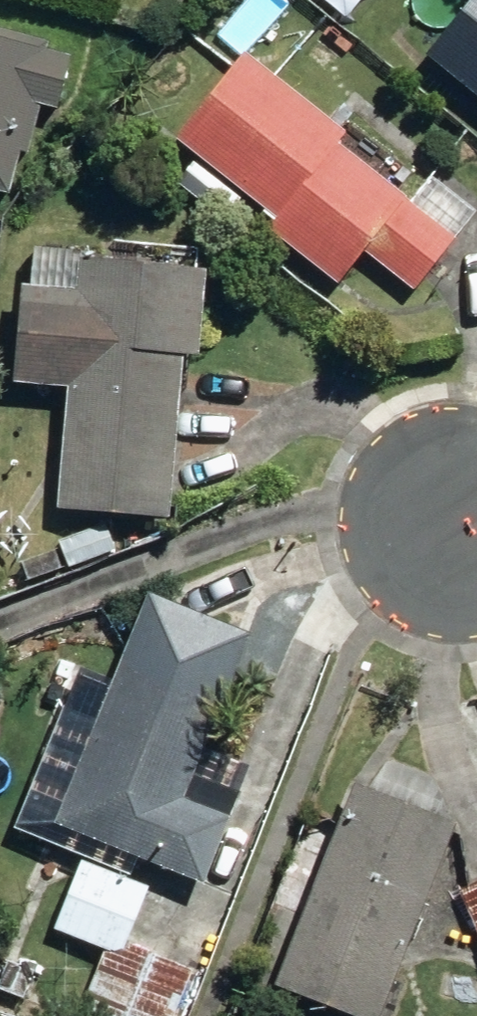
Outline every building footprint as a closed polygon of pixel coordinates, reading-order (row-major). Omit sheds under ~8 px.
[(476,111),(476,0),(471,0),(419,63),(476,111)] [(9,159),(17,163),(30,112),(45,116),(59,66),(0,50),(0,193),(9,159)] [(357,260),(405,299),(467,222),(421,184),(400,209),(331,152),(338,143),(239,61),(168,147),(268,229),(262,236),(331,294),(357,260)] [(48,519),(160,529),(175,363),(191,365),(199,275),(26,260),(23,293),(13,292),(5,392),(59,396),(48,519)] [(46,551),(54,575),(101,559),(92,534),(46,551)] [(51,832),(199,894),(238,803),(188,781),(224,697),(124,656),(109,692),(74,677),(55,722),(90,738),(51,832)] [(327,1015),(381,1015),(452,831),(349,793),(271,994),(327,1015)] [(185,978),(120,953),(142,894),(73,868),(45,938),(97,958),(76,1015),(170,1015),(185,978)] [(476,962),(476,886),(450,896),(476,962)] [(15,1007),(25,974),(0,966),(0,1003),(15,1007)]
